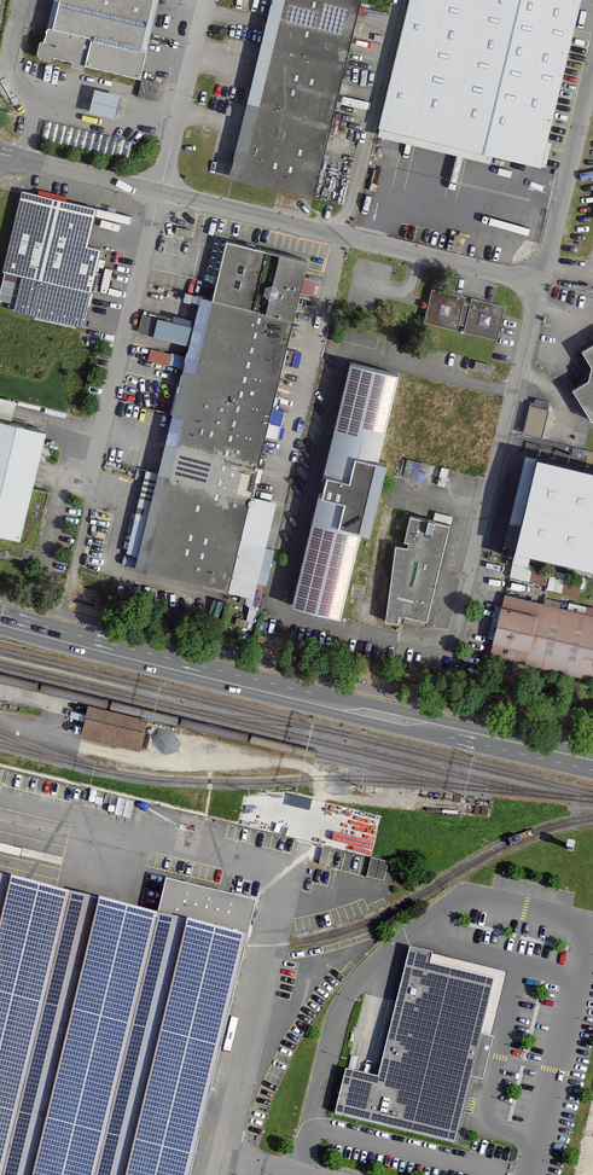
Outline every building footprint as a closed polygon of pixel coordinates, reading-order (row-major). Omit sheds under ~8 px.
[(140,77),(146,51),(142,50),(154,0),(60,0),(53,29),(48,27),(44,42),(39,41),(37,50),(40,57),(51,60),(53,56),(140,77)] [(270,14),(354,35),(361,6),(335,0),(274,0),(270,14)] [(383,126),(492,152),(539,162),(576,0),(412,0),(383,126)] [(270,14),(263,44),(346,64),(354,35),(270,14)] [(263,44),(257,70),(296,80),(340,90),(346,64),(263,44)] [(288,115),(296,80),(257,70),(248,105),(288,115)] [(340,90),(296,80),(288,115),(331,126),(340,90)] [(119,96),(95,91),(90,112),(114,117),(119,96)] [(248,105),(230,176),(314,197),(331,126),(288,115),(248,105)] [(492,152),(383,126),(380,137),(489,162),(492,152)] [(100,249),(86,246),(93,216),(95,209),(23,192),(0,289),(0,301),(15,304),(13,312),(81,328),(90,290),(100,249)] [(130,217),(95,209),(93,216),(129,225),(130,217)] [(227,241),(213,300),(249,309),(263,250),(227,241)] [(263,250),(249,309),(293,319),(301,289),(312,292),(315,279),(304,276),(308,260),(263,250)] [(455,332),(457,325),(464,327),(462,334),(497,343),(505,307),(471,299),(469,306),(463,304),(465,297),(431,289),(422,324),(455,332)] [(202,297),(195,327),(242,338),(249,309),(213,300),(202,297)] [(249,309),(242,338),(286,349),(293,319),(249,309)] [(140,332),(191,344),(187,358),(235,369),(242,338),(195,327),(144,315),(140,332)] [(242,338),(235,369),(279,379),(286,349),(242,338)] [(582,350),(591,366),(588,380),(573,389),(592,420),(592,344),(582,350)] [(172,363),(175,352),(152,348),(150,358),(172,363)] [(187,358),(181,385),(229,396),(235,369),(187,358)] [(377,461),(399,374),(351,363),(322,481),(291,603),(340,615),(361,529),(369,531),(386,463),(377,461)] [(235,369),(229,396),(273,406),(279,379),(235,369)] [(181,385),(174,416),(221,427),(229,396),(181,385)] [(229,396),(221,427),(265,437),(277,440),(285,409),(273,406),(229,396)] [(10,422),(15,401),(0,398),(0,420),(10,422)] [(547,410),(530,407),(524,432),(541,435),(547,410)] [(174,416),(166,449),(213,460),(221,427),(174,416)] [(44,430),(10,422),(0,420),(0,550),(21,555),(23,545),(35,547),(48,491),(31,487),(44,430)] [(221,427),(213,460),(257,470),(265,437),(221,427)] [(166,449),(159,475),(207,486),(213,460),(166,449)] [(516,547),(537,458),(526,455),(505,544),(516,547)] [(537,458),(516,547),(514,558),(527,561),(530,550),(592,565),(592,471),(537,458)] [(213,460),(207,486),(251,497),(257,470),(213,460)] [(141,554),(159,475),(146,472),(128,551),(141,554)] [(141,554),(137,568),(185,579),(207,486),(159,475),(141,554)] [(207,486),(185,579),(229,589),(251,497),(207,486)] [(274,502),(251,497),(229,589),(252,595),(274,502)] [(408,546),(396,545),(386,620),(398,622),(399,612),(426,619),(448,525),(410,516),(404,541),(409,542),(408,546)] [(514,562),(511,574),(549,582),(548,586),(561,589),(564,573),(514,562)] [(592,678),(592,617),(505,595),(490,653),(592,678)] [(77,739),(138,753),(146,721),(85,707),(77,739)] [(274,830),(376,850),(383,815),(281,794),(274,830)] [(245,946),(255,903),(167,882),(158,916),(0,878),(0,1174),(190,1174),(245,946)] [(336,1113),(456,1141),(457,1135),(471,1078),(484,1081),(495,1039),(480,1035),(493,981),(439,968),(427,966),(430,955),(409,950),(379,1079),(345,1071),(336,1113)]
